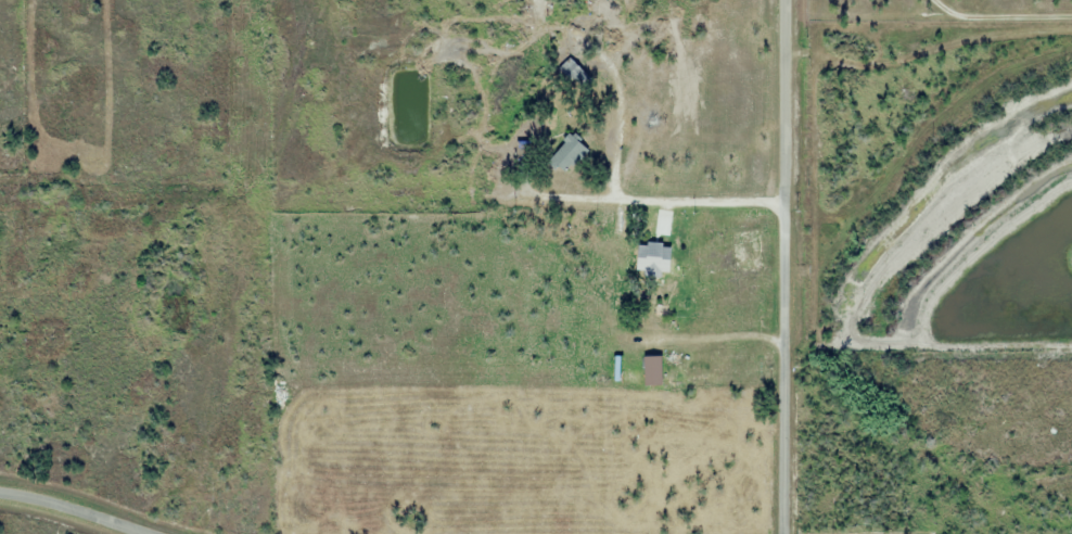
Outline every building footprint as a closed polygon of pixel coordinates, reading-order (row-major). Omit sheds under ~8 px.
[(564,175),(587,149),(569,133),(547,159),(564,175)] [(654,233),(668,236),(671,216),(658,214),(654,233)] [(668,271),(667,279),(679,279),(680,253),(641,252),(641,270),(668,271)] [(642,355),(643,386),(732,384),(732,353),(642,355)]
